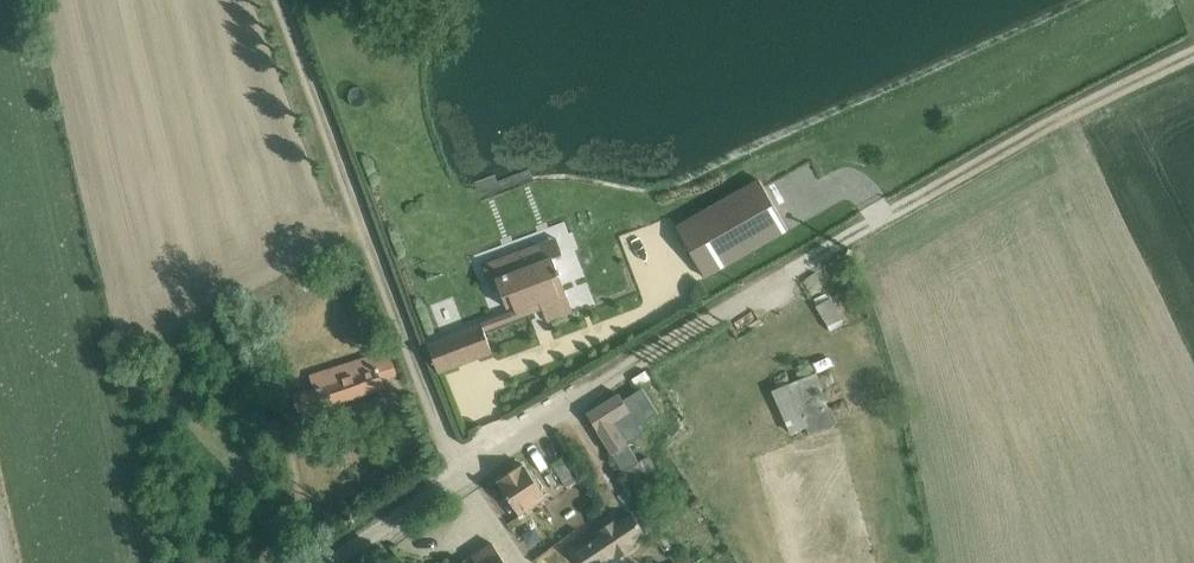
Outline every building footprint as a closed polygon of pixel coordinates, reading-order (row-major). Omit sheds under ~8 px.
[(699,260),(782,210),(759,172),(676,221),(699,260)] [(560,249),(505,267),(515,295),(546,285),(554,310),(577,302),(560,249)] [(808,330),(823,323),(809,292),(793,300),(808,330)] [(720,332),(742,323),(736,310),(714,319),(720,332)] [(438,333),(450,366),(501,347),(489,314),(438,333)] [(316,387),(295,393),(302,414),(386,387),(384,380),(399,374),(392,352),(376,357),(375,353),(312,374),(316,387)] [(842,416),(822,367),(788,381),(808,430),(842,416)] [(655,392),(646,377),(593,407),(613,442),(637,428),(626,409),(655,392)] [(614,490),(638,479),(626,451),(609,458),(603,445),(596,448),(614,490)] [(561,503),(527,447),(492,469),(526,524),(561,503)] [(654,448),(638,459),(654,480),(670,469),(654,448)] [(627,495),(564,533),(582,562),(596,562),(649,531),(627,495)] [(497,548),(472,562),(506,562),(497,548)]
